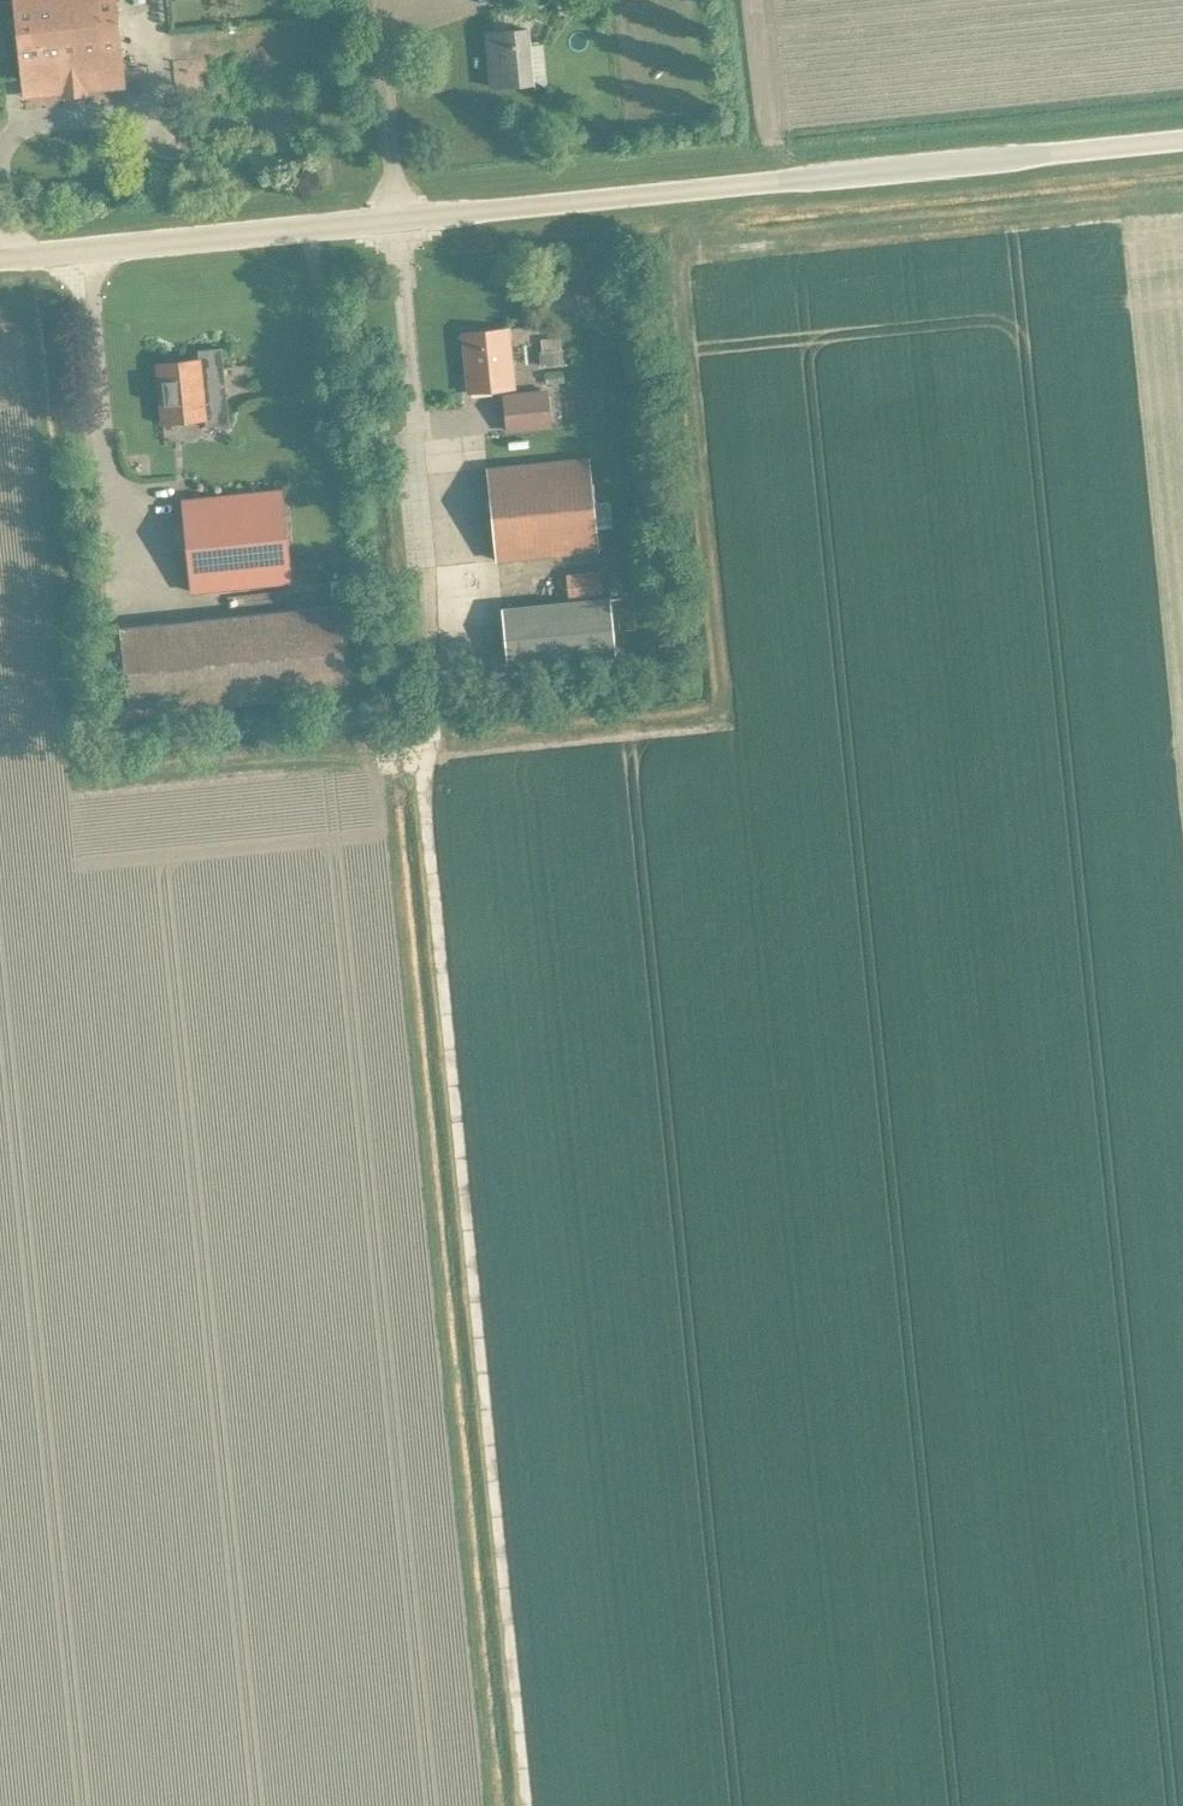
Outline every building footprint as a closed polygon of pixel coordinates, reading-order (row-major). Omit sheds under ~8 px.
[(20,78),(21,93),(62,89),(63,98),(83,96),(82,86),(102,84),(100,70),(120,68),(113,0),(12,0),(20,78)] [(488,87),(530,83),(524,29),(483,33),(488,87)] [(466,392),(511,388),(505,329),(460,334),(466,392)] [(217,349),(195,351),(196,361),(154,365),(160,423),(200,419),(201,428),(225,425),(217,349)] [(544,392),(501,396),(504,431),(548,427),(544,392)] [(506,444),(506,431),(483,432),(484,445),(506,444)] [(494,561),(594,551),(585,459),(485,469),(494,561)] [(279,490),(179,500),(189,592),(289,582),(279,490)] [(566,599),(599,596),(597,572),(563,575),(566,599)] [(505,666),(613,656),(607,598),(499,609),(505,666)] [(127,716),(346,693),(337,607),(118,629),(127,716)]
